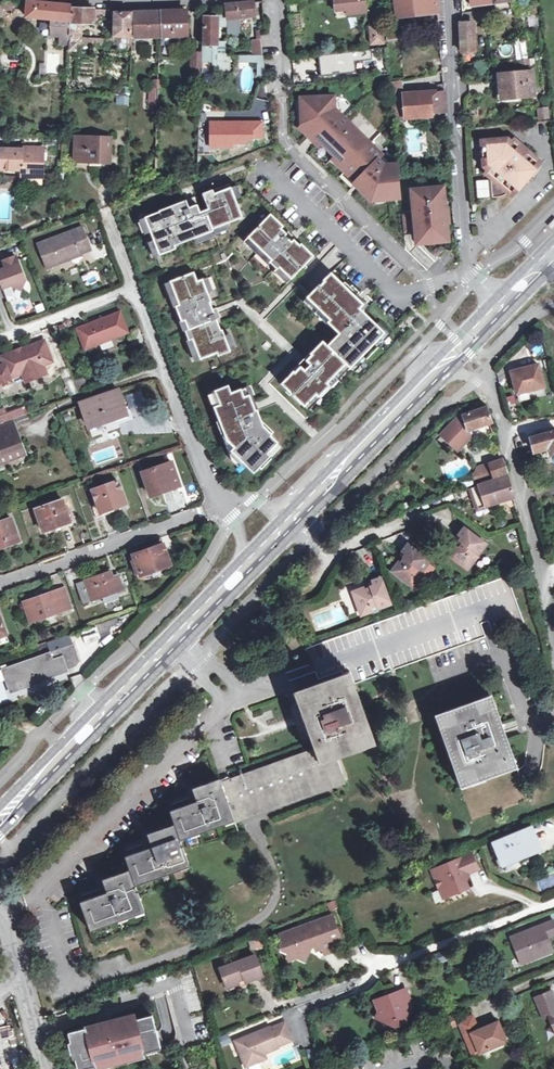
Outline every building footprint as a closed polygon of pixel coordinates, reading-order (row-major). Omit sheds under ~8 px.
[(71,4),(36,0),(28,0),(26,17),(53,18),(52,34),(70,35),(71,4)] [(367,14),(366,0),(333,0),(334,10),(346,10),(347,16),(367,14)] [(397,18),(418,16),(416,0),(395,0),(397,18)] [(439,14),(438,0),(416,0),(418,16),(439,14)] [(522,17),(530,15),(527,0),(518,0),(522,17)] [(256,14),(254,1),(225,4),(228,16),(228,18),(256,14)] [(225,4),(203,6),(202,68),(213,67),(214,77),(230,75),(229,65),(224,61),(224,58),(227,58),(227,32),(223,32),(223,34),(218,34),(218,17),(228,16),(225,4)] [(116,10),(71,8),(70,35),(70,49),(77,49),(77,43),(117,45),(123,47),(129,41),(128,36),(130,36),(131,12),(116,11),(116,10)] [(187,10),(160,11),(161,36),(188,35),(187,10)] [(160,11),(134,12),(134,37),(161,36),(160,11)] [(301,13),(291,14),(292,30),(302,30),(301,13)] [(475,41),(474,23),(461,24),(462,42),(475,41)] [(382,26),(370,27),(372,45),(384,44),(382,26)] [(262,53),(260,30),(250,31),(253,55),(262,53)] [(475,52),(475,41),(462,42),(462,52),(475,52)] [(201,48),(192,48),(192,61),(201,61),(201,48)] [(253,55),(237,56),(238,63),(255,61),(256,74),(264,73),(262,53),(253,55)] [(533,71),(499,74),(502,98),(535,95),(533,71)] [(402,81),(390,83),(394,121),(405,120),(404,101),(423,99),(423,95),(403,97),(402,81)] [(423,99),(404,101),(405,120),(433,117),(432,115),(432,110),(447,108),(445,93),(423,95),(423,99)] [(334,95),(295,97),(296,128),(309,141),(352,182),(350,185),(370,204),(401,201),(398,165),(387,166),(380,159),(383,156),(334,107),(334,95)] [(538,121),(550,118),(547,106),(536,109),(538,121)] [(263,120),(209,120),(209,150),(235,150),(235,144),(252,144),(252,138),(263,138),(263,120)] [(110,137),(77,137),(76,161),(110,161),(110,137)] [(512,138),(482,142),(484,166),(490,170),(491,176),(493,197),(497,198),(501,197),(506,196),(509,194),(512,190),(517,193),(542,162),(512,138)] [(29,151),(1,150),(1,171),(21,171),(21,178),(35,178),(35,174),(43,174),(44,149),(29,149),(29,151)] [(14,179),(0,179),(0,187),(14,187),(14,179)] [(475,181),(476,199),(489,198),(488,180),(475,181)] [(445,186),(411,189),(414,214),(402,215),(404,232),(415,230),(416,245),(451,241),(445,186)] [(161,212),(145,218),(160,255),(176,249),(175,246),(214,230),(213,229),(242,217),(231,187),(215,193),(213,190),(203,194),(208,209),(204,210),(200,212),(194,197),(160,210),(161,212)] [(271,214),(249,237),(273,260),(271,262),(278,269),(280,267),(292,279),(314,256),(302,244),(300,246),(294,241),(292,242),(285,235),(287,234),(282,228),(284,226),(271,214)] [(82,228),(38,244),(46,264),(56,260),(57,264),(82,255),(82,253),(91,250),(82,228)] [(292,235),(289,232),(287,234),(285,235),(292,242),(294,241),(296,239),(292,235)] [(0,273),(0,286),(2,291),(10,288),(20,292),(24,282),(14,258),(1,264),(4,271),(0,273)] [(193,272),(170,282),(179,306),(176,307),(182,322),(185,320),(189,329),(185,331),(189,340),(193,339),(201,359),(217,352),(219,355),(230,351),(222,330),(221,330),(216,319),(212,309),(209,302),(211,302),(202,280),(197,281),(193,272)] [(356,296),(332,272),(324,280),(325,281),(322,285),(320,284),(308,297),(331,320),(328,322),(340,333),(328,346),(323,341),(312,354),(313,355),(307,360),(311,364),(308,367),(306,370),(313,378),(307,384),(300,376),(294,371),(282,384),(305,406),(317,394),(320,396),(330,385),(328,383),(347,363),(351,367),(363,355),(375,343),(385,332),(362,310),(360,308),(352,300),(356,296)] [(364,304),(356,296),(352,300),(360,308),(364,304)] [(217,308),(212,309),(216,319),(220,317),(218,311),(217,308)] [(89,329),(79,333),(85,349),(127,333),(120,313),(88,325),(89,329)] [(389,336),(385,332),(375,343),(379,347),(389,336)] [(2,358),(4,366),(0,367),(0,387),(11,383),(9,379),(23,373),(27,382),(45,375),(42,367),(52,363),(45,342),(2,358)] [(328,383),(330,385),(332,386),(351,368),(355,372),(367,359),(363,355),(351,367),(347,363),(328,383)] [(531,371),(514,376),(519,395),(545,388),(540,366),(530,369),(531,371)] [(313,378),(306,370),(300,376),(307,384),(313,378)] [(229,386),(216,391),(221,405),(215,407),(226,434),(229,440),(236,447),(233,451),(245,463),(255,473),(271,456),(268,453),(278,443),(271,435),(272,434),(264,426),(258,410),(256,411),(251,413),(248,406),(254,403),(247,387),(232,393),(229,386)] [(119,390),(80,404),(88,428),(127,415),(119,390)] [(216,391),(210,393),(215,407),(221,405),(216,391)] [(317,394),(305,406),(309,410),(321,398),(320,396),(317,394)] [(516,394),(507,396),(508,405),(518,403),(516,394)] [(255,406),(254,403),(248,406),(251,413),(256,411),(255,406)] [(462,415),(467,431),(491,424),(487,407),(462,415)] [(0,427),(0,464),(8,461),(7,458),(24,451),(17,433),(15,434),(12,423),(0,427)] [(229,440),(226,434),(223,435),(233,461),(240,468),(245,463),(233,451),(236,447),(229,440)] [(550,449),(552,457),(553,456),(553,434),(532,440),(536,453),(550,449)] [(283,447),(278,443),(268,453),(271,456),(273,458),(283,447)] [(25,455),(24,451),(7,458),(8,461),(25,455)] [(489,464),(491,472),(493,479),(507,474),(502,459),(489,464)] [(171,463),(142,473),(151,497),(180,487),(171,463)] [(493,479),(491,472),(481,475),(483,482),(493,479)] [(471,490),(477,510),(515,498),(508,477),(471,490)] [(118,481),(91,490),(97,505),(91,508),(96,519),(114,512),(113,509),(126,504),(118,481)] [(63,500),(35,509),(44,532),(71,523),(63,500)] [(0,523),(0,548),(19,541),(11,519),(0,523)] [(472,563),(479,553),(485,545),(463,528),(458,536),(461,538),(459,542),(461,544),(458,547),(456,545),(448,555),(467,569),(472,563)] [(163,545),(134,555),(141,574),(169,564),(163,545)] [(416,580),(423,570),(429,562),(408,545),(402,552),(405,555),(403,558),(405,560),(402,564),(400,562),(393,571),(411,585),(416,580)] [(482,555),(479,553),(472,563),(475,565),(482,555)] [(170,568),(169,564),(141,574),(142,578),(170,568)] [(423,570),(416,580),(418,581),(426,572),(423,570)] [(110,573),(77,584),(84,604),(123,590),(118,576),(112,578),(110,573)] [(380,578),(370,581),(372,585),(369,586),(370,590),(365,592),(364,588),(353,592),(362,615),(368,612),(380,608),(390,604),(380,578)] [(64,589),(23,602),(31,623),(71,610),(64,589)] [(345,597),(350,614),(357,612),(352,595),(345,597)] [(73,645),(2,671),(4,677),(10,675),(12,680),(17,678),(22,690),(39,683),(59,675),(58,673),(68,670),(67,667),(79,662),(73,645)] [(350,673),(343,676),(302,691),(306,701),(298,704),(302,715),(306,714),(315,742),(227,773),(229,778),(222,781),(221,778),(192,789),(197,801),(170,811),(175,824),(148,834),(152,847),(125,857),(130,869),(102,880),(107,892),(81,902),(91,932),(145,912),(136,886),(190,867),(181,840),(345,781),(337,759),(376,744),(354,684),(350,673)] [(10,675),(4,677),(10,694),(22,690),(17,678),(12,680),(10,675)] [(306,701),(302,691),(294,693),(298,704),(306,701)] [(488,708),(495,706),(491,694),(484,697),(488,708)] [(528,799),(495,706),(488,708),(484,697),(441,712),(445,724),(438,726),(472,820),(528,799)] [(445,724),(441,712),(434,715),(438,726),(445,724)] [(533,829),(496,844),(503,862),(511,859),(540,848),(533,829)] [(503,862),(496,844),(491,846),(498,864),(503,862)] [(440,874),(434,877),(439,889),(443,888),(446,889),(449,895),(468,887),(463,875),(478,869),(471,853),(437,868),(440,874)] [(503,862),(498,864),(500,869),(513,864),(511,859),(503,862)] [(440,874),(437,868),(431,870),(434,877),(440,874)] [(443,888),(439,889),(443,898),(449,895),(446,889),(443,888)] [(328,904),(330,910),(339,906),(336,901),(328,904)] [(304,962),(312,946),(319,943),(321,949),(323,955),(333,951),(331,945),(341,941),(332,915),(280,935),(282,941),(290,945),(287,953),(304,962)] [(547,939),(553,936),(553,924),(553,921),(511,938),(522,965),(553,952),(547,939)] [(220,969),(226,985),(244,978),(246,982),(263,977),(255,956),(220,969)] [(244,978),(226,985),(227,990),(246,982),(244,978)] [(387,1023),(393,1021),(398,1019),(405,1022),(413,1005),(407,989),(395,993),(397,997),(390,999),(388,994),(374,1000),(378,1011),(375,1017),(387,1023)] [(542,1015),(547,1012),(550,1019),(553,1029),(553,998),(551,991),(535,998),(542,1015)] [(161,1048),(159,1041),(152,1015),(128,1021),(121,1023),(119,1017),(84,1026),(85,1028),(67,1032),(70,1042),(67,1043),(70,1054),(73,1054),(74,1059),(77,1068),(78,1068),(93,1065),(143,1053),(161,1048)] [(458,1022),(468,1045),(474,1042),(480,1054),(506,1042),(498,1021),(478,1030),(472,1016),(458,1022)] [(270,1026),(236,1041),(246,1066),(261,1060),(259,1055),(278,1047),(278,1045),(292,1039),(285,1021),(270,1027),(270,1026)] [(474,1042),(468,1045),(473,1056),(480,1054),(474,1042)] [(93,1065),(94,1068),(102,1068),(144,1058),(143,1053),(93,1065)]
